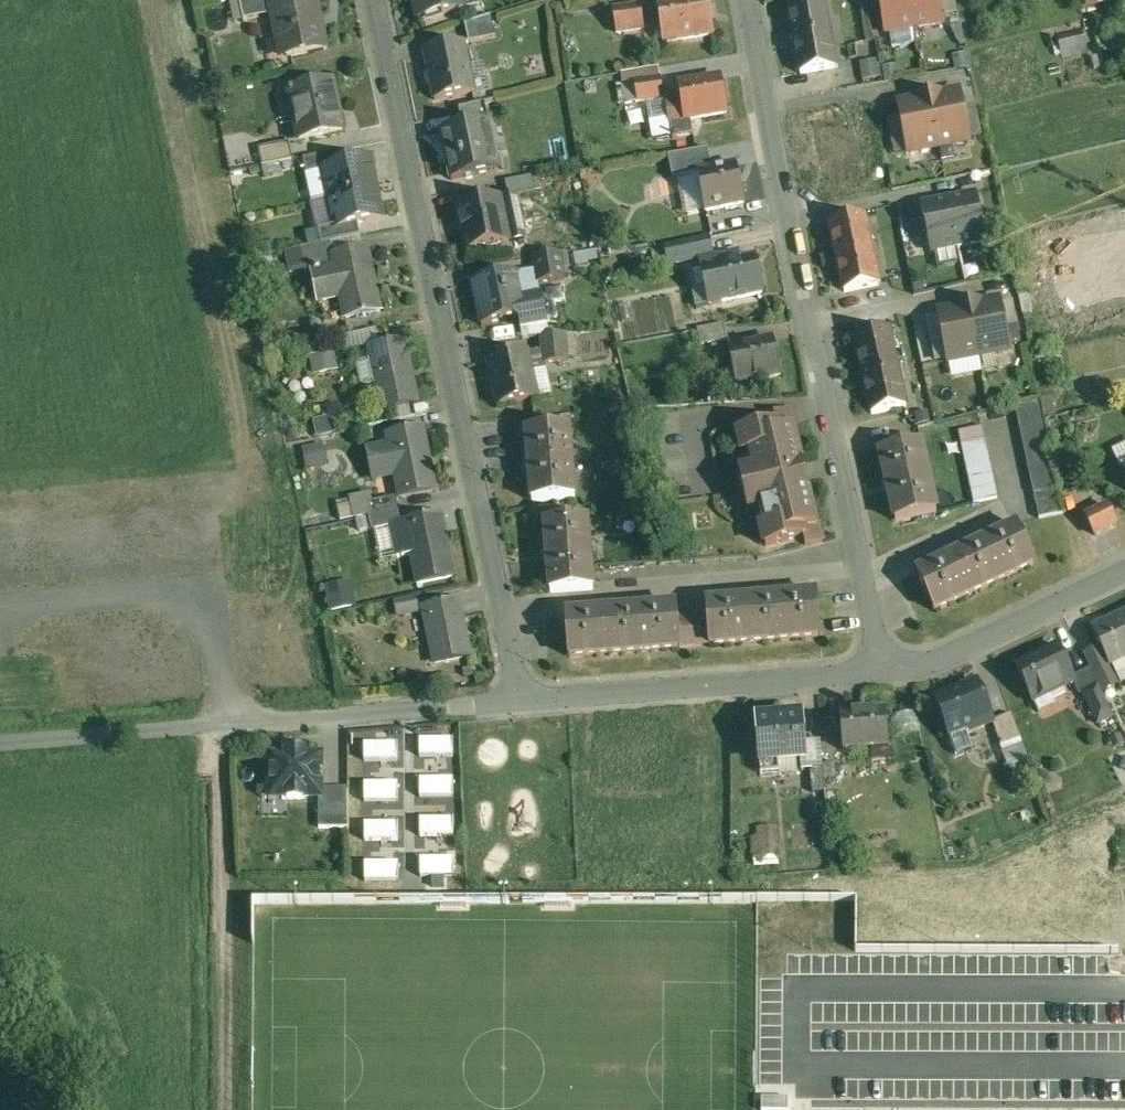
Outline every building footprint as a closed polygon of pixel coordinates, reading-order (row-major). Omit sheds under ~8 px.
[(244,23),(272,17),(271,8),(272,7),(270,0),(239,0),(244,23)] [(271,8),(272,17),(277,41),(284,40),(288,59),(326,50),(325,49),(323,49),(317,19),(319,18),(315,0),(307,0),(272,7),(271,8)] [(418,0),(413,1),(418,21),(461,12),(458,0),(418,0)] [(658,3),(664,43),(712,35),(707,0),(679,0),(658,3)] [(800,74),(835,68),(823,0),(788,0),(800,74)] [(885,34),(914,29),(909,0),(879,0),(885,34)] [(914,29),(944,24),(939,0),(909,0),(914,29)] [(1084,10),(1100,6),(1099,0),(1082,0),(1084,10)] [(640,6),(613,10),(616,33),(644,29),(640,6)] [(490,17),(464,25),(467,44),(494,39),(490,17)] [(1082,30),(1057,37),(1062,58),(1088,52),(1082,30)] [(463,45),(424,52),(432,101),(471,94),(463,45)] [(658,67),(622,73),(624,85),(634,83),(660,78),(658,67)] [(660,78),(634,83),(638,102),(664,98),(660,78)] [(682,100),(667,103),(673,139),(693,136),(691,120),(727,113),(721,78),(679,86),(682,100)] [(332,82),(289,92),(300,143),(343,134),(342,132),(340,133),(335,107),(337,107),(332,82)] [(624,85),(622,85),(625,105),(638,102),(634,83),(624,85)] [(942,94),(915,100),(915,101),(899,105),(905,138),(908,151),(908,153),(969,141),(966,126),(959,93),(942,96),(942,94)] [(484,104),(459,111),(463,127),(488,122),(484,104)] [(463,127),(441,132),(451,180),(499,171),(488,122),(463,127)] [(978,124),(966,126),(968,139),(981,136),(978,124)] [(905,138),(893,141),(895,153),(908,151),(905,138)] [(289,144),(258,150),(262,167),(292,161),(289,144)] [(342,152),(303,160),(306,174),(323,171),(323,169),(344,165),(342,152)] [(344,165),(323,169),(323,171),(329,199),(377,189),(370,159),(344,165)] [(738,167),(699,175),(706,214),(727,210),(729,218),(743,215),(741,207),(746,206),(738,167)] [(533,176),(505,182),(508,197),(536,191),(533,176)] [(377,189),(329,199),(335,227),(336,229),(357,224),(383,219),(377,189)] [(975,195),(948,200),(958,247),(985,242),(975,195)] [(499,198),(457,206),(465,251),(507,243),(499,198)] [(948,200),(921,205),(931,253),(958,247),(948,200)] [(864,216),(830,224),(844,292),(878,285),(864,216)] [(357,224),(336,229),(335,227),(318,231),(321,245),(330,244),(360,237),(357,224)] [(710,238),(664,248),(668,265),(694,260),(693,258),(714,254),(710,238)] [(321,245),(301,250),(306,275),(313,274),(311,263),(333,258),(330,244),(321,245)] [(664,248),(653,250),(657,268),(668,265),(664,248)] [(333,258),(311,263),(313,274),(319,299),(340,295),(345,319),(363,315),(363,318),(366,317),(365,315),(380,312),(367,251),(333,258)] [(560,254),(534,258),(538,284),(564,280),(560,254)] [(741,255),(713,260),(721,303),(762,296),(757,262),(742,264),(741,255)] [(541,297),(522,302),(516,274),(473,283),(482,326),(520,318),(522,327),(546,322),(541,297)] [(982,303),(955,308),(955,310),(938,313),(943,338),(947,356),(948,362),(1009,350),(1007,343),(1004,326),(999,301),(982,304),(982,303)] [(725,324),(698,329),(701,345),(728,339),(725,324)] [(1017,324),(1004,326),(1007,343),(1020,341),(1017,324)] [(888,329),(854,337),(872,414),(906,407),(888,329)] [(564,335),(542,337),(544,364),(566,361),(564,335)] [(943,338),(930,341),(934,358),(947,356),(943,338)] [(773,340),(745,346),(744,342),(728,346),(736,385),(725,387),(727,398),(759,391),(757,380),(780,376),(773,340)] [(389,344),(387,344),(387,346),(369,350),(382,411),(417,403),(405,343),(390,346),(389,344)] [(335,352),(310,357),(313,376),(339,371),(335,352)] [(525,353),(488,361),(488,364),(493,363),(498,386),(494,387),(498,407),(535,399),(525,353)] [(1040,399),(1014,405),(1034,495),(1056,490),(1059,489),(1040,399)] [(791,411),(768,416),(770,425),(738,433),(743,454),(756,451),(761,468),(739,473),(744,494),(754,492),(757,505),(747,508),(748,511),(770,505),(774,523),(760,526),(765,547),(803,538),(805,545),(823,541),(819,525),(816,525),(812,508),(808,509),(806,501),(810,500),(799,455),(795,456),(793,447),(797,447),(793,430),(796,429),(791,411)] [(333,418),(313,422),(317,437),(336,432),(333,418)] [(982,426),(959,431),(974,503),(997,498),(982,426)] [(569,427),(527,431),(529,460),(527,460),(528,461),(529,461),(530,470),(528,470),(528,472),(530,471),(532,501),(574,497),(569,427)] [(423,429),(408,432),(408,430),(405,431),(405,433),(387,437),(389,446),(368,450),(373,477),(395,473),(399,497),(435,490),(423,429)] [(921,443),(881,452),(888,480),(886,481),(886,483),(888,483),(890,491),(888,491),(888,494),(891,493),(897,521),(937,511),(921,443)] [(1056,490),(1034,495),(1036,506),(1059,501),(1056,490)] [(395,498),(369,503),(372,516),(374,516),(398,511),(395,498)] [(1059,501),(1036,506),(1039,518),(1063,513),(1060,501),(1059,501)] [(1108,506),(1085,517),(1094,535),(1116,524),(1108,506)] [(398,511),(374,516),(374,517),(377,528),(400,523),(398,511)] [(441,516),(426,519),(425,517),(423,518),(423,519),(405,523),(417,584),(453,576),(441,516)] [(374,517),(366,519),(369,532),(377,530),(377,528),(374,517)] [(586,518),(545,522),(547,551),(546,551),(546,552),(547,552),(548,561),(547,561),(547,563),(548,563),(551,592),(592,589),(586,518)] [(1016,526),(915,573),(933,611),(1033,563),(1016,526)] [(817,594),(706,603),(707,616),(709,643),(710,645),(821,636),(817,594)] [(416,598),(394,603),(397,616),(419,611),(416,598)] [(458,603),(444,606),(443,604),(441,604),(441,606),(423,610),(435,663),(470,656),(458,603)] [(677,605),(565,614),(569,656),(680,647),(678,619),(677,605)] [(1092,629),(1101,647),(1109,665),(1111,664),(1124,657),(1124,613),(1092,629)] [(707,616),(678,619),(680,645),(709,643),(707,616)] [(1057,646),(1016,666),(1033,701),(1074,681),(1072,677),(1057,646)] [(1101,647),(1084,655),(1090,668),(1098,684),(1101,691),(1120,682),(1111,664),(1109,665),(1101,647)] [(1090,668),(1072,677),(1074,681),(1080,693),(1082,692),(1098,684),(1090,668)] [(978,683),(935,700),(950,739),(993,722),(978,683)] [(1098,684),(1082,692),(1097,724),(1113,716),(1101,691),(1098,684)] [(885,710),(841,714),(844,751),(888,748),(885,710)] [(1011,714),(998,719),(1003,732),(996,734),(1001,746),(1013,742),(1021,739),(1011,714)] [(785,718),(756,721),(759,763),(806,759),(803,720),(786,722),(785,718)] [(1021,739),(1013,742),(1021,762),(1028,760),(1021,739)] [(454,741),(420,740),(420,756),(454,757),(454,741)] [(397,745),(363,745),(363,760),(397,761),(397,745)] [(320,756),(271,756),(271,796),(287,796),(287,799),(304,799),(305,796),(319,796),(320,796),(320,789),(320,756)] [(835,763),(823,764),(823,768),(825,791),(837,790),(835,763)] [(823,768),(810,769),(812,793),(825,792),(825,791),(823,768)] [(453,781),(419,781),(419,797),(453,797),(453,781)] [(398,785),(364,785),(364,801),(398,801),(398,785)] [(347,788),(320,789),(320,796),(319,796),(319,828),(348,828),(347,788)] [(455,821),(421,820),(420,836),(454,837),(455,821)] [(399,825),(365,824),(364,840),(398,840),(399,825)] [(455,861),(421,860),(421,876),(454,877),(455,861)] [(399,866),(366,865),(365,881),(399,882),(399,866)]
